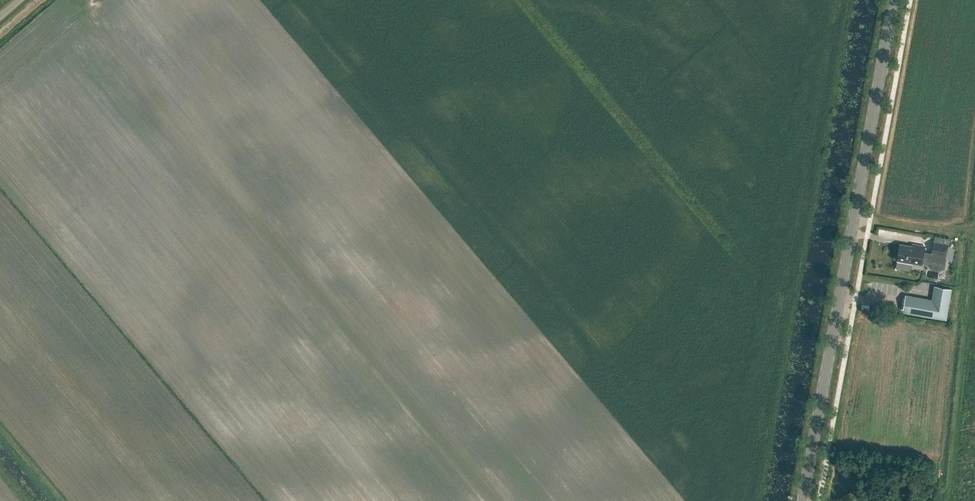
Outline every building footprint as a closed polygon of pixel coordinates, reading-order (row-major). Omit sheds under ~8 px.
[(944,267),(945,266),(946,258),(945,258),(948,244),(934,242),(931,254),(935,255),(935,258),(923,256),(925,246),(912,244),(912,246),(900,244),(897,260),(922,264),(922,262),(927,263),(930,266),(934,269),(938,269),(941,269),(944,267)] [(905,312),(946,319),(951,288),(935,285),(932,300),(908,295),(905,312)]
